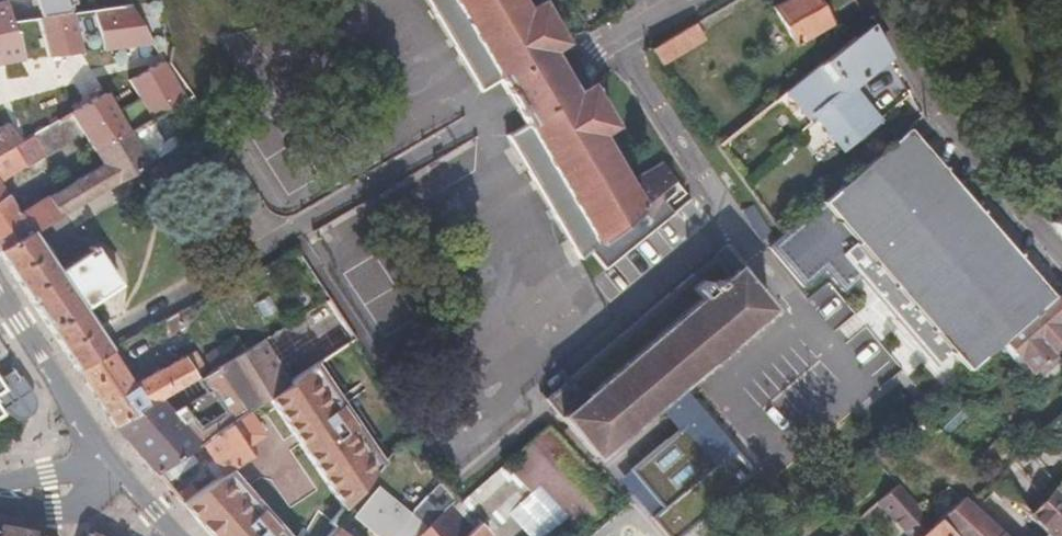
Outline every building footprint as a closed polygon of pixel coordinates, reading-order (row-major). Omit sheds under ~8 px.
[(0,2),(0,63),(27,58),(18,30),(14,32),(6,0),(0,2)] [(35,19),(38,18),(39,18),(35,0),(30,0),(35,19)] [(39,18),(72,13),(71,5),(78,3),(77,0),(35,0),(39,18)] [(498,75),(525,120),(509,130),(581,258),(590,250),(606,269),(674,213),(659,194),(677,180),(664,163),(638,175),(642,181),(633,185),(600,129),(613,121),(540,0),(539,0),(525,8),(521,0),(453,0),(498,75)] [(793,45),(830,23),(816,0),(787,0),(772,9),(793,45)] [(39,18),(38,18),(50,55),(153,42),(130,6),(72,13),(39,18)] [(696,20),(654,44),(666,61),(706,33),(696,20)] [(886,53),(868,23),(816,65),(822,73),(816,78),(829,94),(820,102),(806,86),(798,92),(791,98),(809,120),(816,115),(837,142),(839,145),(868,121),(842,88),(850,81),(886,53)] [(96,153),(186,99),(164,64),(132,83),(142,101),(119,114),(107,96),(71,116),(83,134),(96,153)] [(877,114),(850,81),(842,88),(868,121),(877,114)] [(186,99),(96,153),(103,163),(49,196),(61,214),(213,126),(193,96),(186,99)] [(83,134),(71,116),(20,143),(0,154),(0,180),(83,134)] [(20,143),(9,123),(0,128),(0,154),(20,143)] [(769,246),(804,287),(825,271),(842,293),(861,278),(938,364),(950,352),(965,369),(999,340),(1029,372),(1049,353),(1061,342),(1061,329),(1057,323),(1061,319),(1061,305),(1052,295),(907,131),(769,246)] [(83,134),(0,180),(0,186),(6,194),(18,213),(49,196),(103,163),(96,153),(83,134)] [(31,231),(18,213),(6,194),(0,197),(0,249),(31,231)] [(49,196),(18,213),(31,231),(61,214),(49,196)] [(1048,220),(1061,235),(1061,205),(1048,220)] [(75,365),(110,346),(81,303),(117,280),(110,269),(113,261),(107,252),(99,255),(92,244),(56,267),(38,240),(31,231),(0,249),(0,253),(5,259),(75,365)] [(569,426),(594,456),(656,405),(661,401),(670,393),(681,384),(771,309),(738,268),(732,273),(717,255),(545,398),(569,426)] [(112,420),(153,468),(181,450),(199,438),(225,421),(231,417),(245,408),(265,395),(298,373),(313,363),(353,336),(326,295),(231,353),(213,364),(204,369),(192,376),(190,373),(111,419),(112,420)] [(183,324),(175,310),(162,318),(169,330),(183,324)] [(231,353),(221,337),(203,348),(213,364),(231,353)] [(75,365),(111,419),(190,373),(192,376),(204,369),(192,347),(132,377),(110,346),(75,365)] [(298,373),(265,395),(344,504),(368,475),(381,459),(313,363),(298,373)] [(8,402),(12,409),(22,410),(25,402),(22,394),(8,371),(0,376),(0,390),(3,395),(8,402)] [(681,384),(670,393),(722,456),(733,447),(681,384)] [(8,402),(3,395),(0,390),(0,408),(8,402)] [(629,470),(660,507),(649,516),(666,535),(679,535),(754,473),(733,447),(722,456),(670,393),(661,401),(681,426),(677,430),(629,470)] [(661,401),(656,405),(677,430),(681,426),(661,401)] [(1032,432),(1061,467),(1061,406),(1032,432)] [(225,421),(242,444),(261,432),(245,408),(231,417),(225,421)] [(242,444),(225,421),(199,438),(222,471),(228,467),(249,453),(242,444)] [(505,513),(531,487),(529,485),(570,452),(556,437),(545,426),(475,484),(457,500),(453,494),(419,526),(409,535),(482,535),(505,513)] [(153,468),(162,478),(189,462),(181,450),(153,468)] [(570,452),(529,485),(531,487),(505,513),(527,535),(536,535),(559,516),(573,530),(615,497),(570,452)] [(228,467),(222,471),(195,488),(179,499),(212,535),(290,535),(228,467)] [(307,468),(287,480),(298,499),(318,487),(307,468)] [(629,470),(618,479),(649,516),(660,507),(629,470)] [(1061,502),(1061,474),(1048,488),(1061,502)] [(172,490),(179,499),(195,488),(188,479),(172,490)] [(870,503),(900,534),(902,535),(910,535),(926,522),(892,484),(870,503)] [(419,526),(377,487),(354,510),(381,535),(409,535),(419,526)] [(1048,488),(1044,491),(1021,512),(1045,535),(1061,535),(1061,502),(1048,488)] [(965,504),(957,495),(952,499),(931,518),(949,535),(998,535),(965,504)] [(931,518),(926,522),(910,535),(949,535),(931,518)] [(326,535),(349,535),(337,525),(326,535)]
